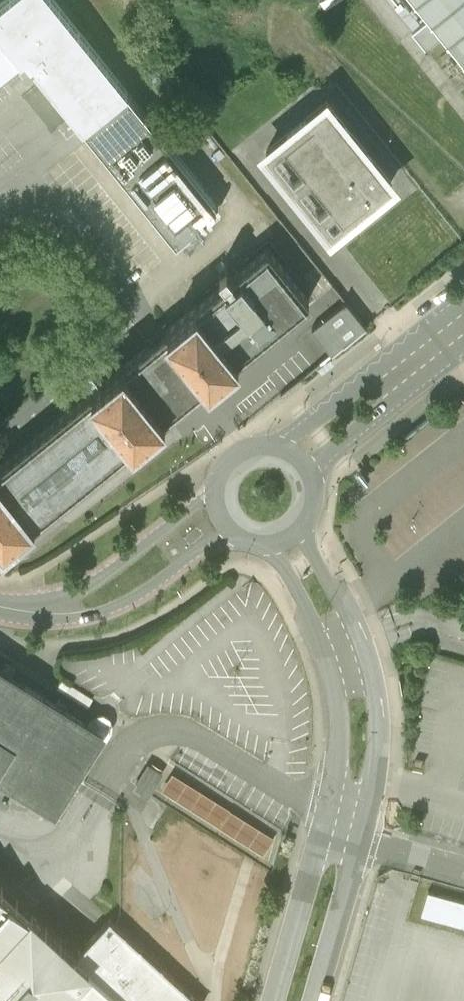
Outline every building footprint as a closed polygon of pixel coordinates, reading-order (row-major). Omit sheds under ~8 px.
[(83,127),(128,92),(53,0),(6,0),(0,5),(0,32),(22,59),(27,65),(31,71),(36,68),(83,127)] [(420,19),(404,0),(392,0),(393,1),(410,22),(412,25),(420,19)] [(431,14),(444,31),(463,55),(463,0),(419,0),(431,14)] [(444,31),(431,14),(412,30),(415,35),(421,42),(425,46),(444,31)] [(22,59),(0,32),(0,77),(22,59)] [(220,207),(128,92),(83,127),(177,242),(220,207)] [(266,149),(331,230),(391,182),(327,101),(266,149)] [(5,545),(36,520),(35,519),(134,440),(166,415),(165,414),(199,387),(210,378),(210,379),(239,356),(238,355),(309,298),(268,247),(233,276),(198,304),(197,303),(168,327),(169,327),(158,336),(124,363),(99,383),(93,388),(0,463),(0,538),(5,545)] [(366,325),(346,299),(312,326),(332,352),(366,325)] [(8,779),(56,808),(102,733),(105,735),(109,729),(110,722),(108,718),(104,715),(98,715),(94,719),(91,723),(0,667),(0,775),(8,779)] [(162,772),(149,764),(137,785),(149,792),(162,772)] [(281,837),(180,771),(170,787),(271,853),(281,837)] [(75,956),(0,886),(0,1000),(123,1000),(75,956)] [(421,912),(463,925),(463,900),(428,889),(421,912)] [(123,1000),(201,1000),(111,917),(75,956),(123,1000)]
